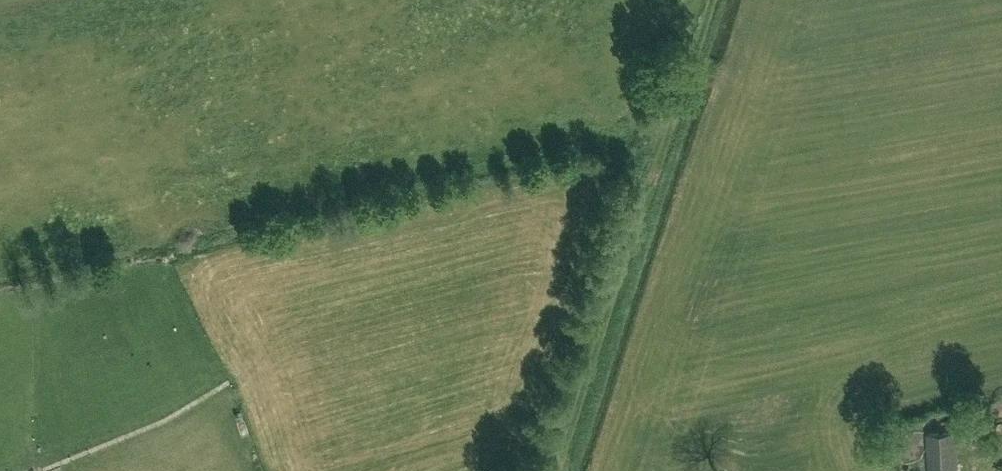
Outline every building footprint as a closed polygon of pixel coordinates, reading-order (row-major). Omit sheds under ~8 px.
[(928,434),(929,470),(957,470),(956,433),(928,434)]
